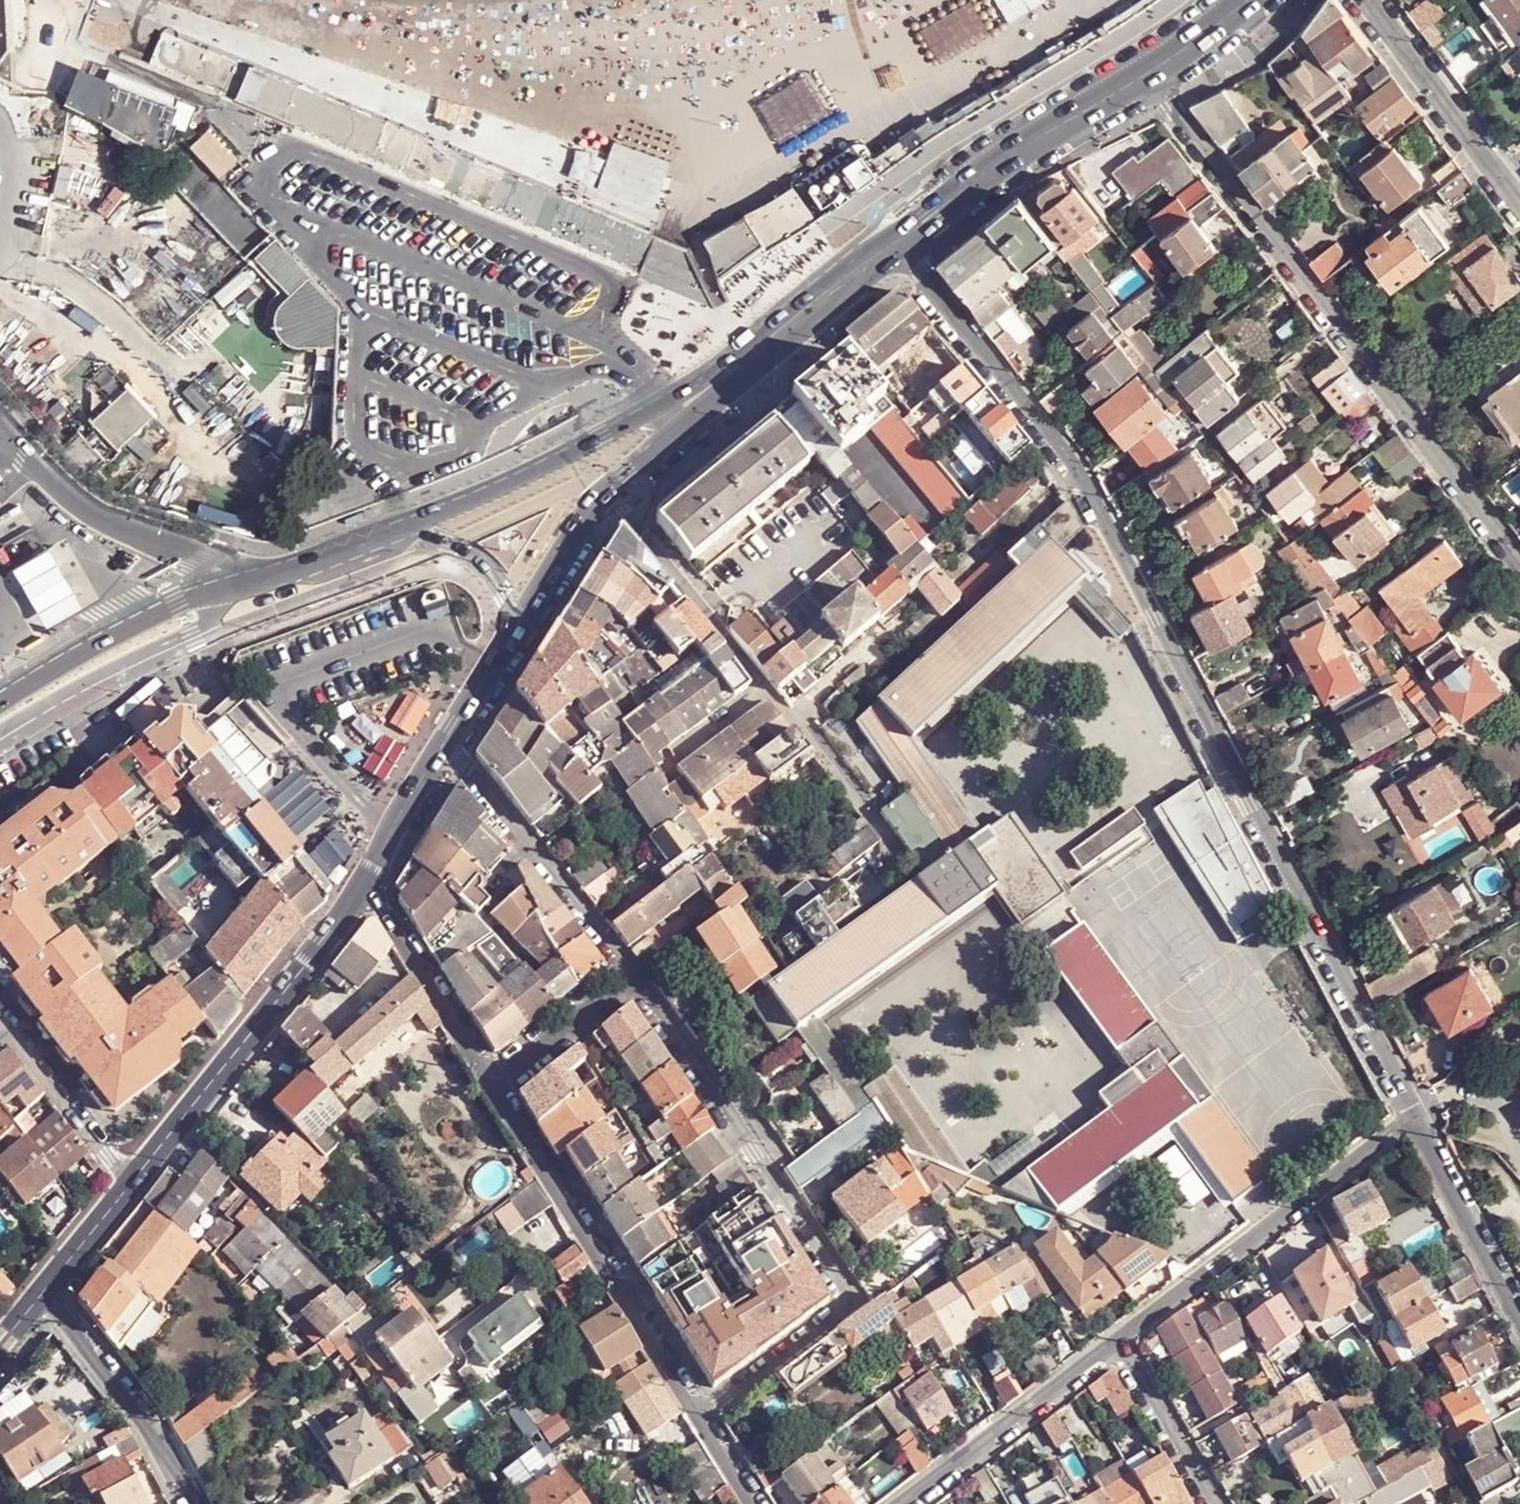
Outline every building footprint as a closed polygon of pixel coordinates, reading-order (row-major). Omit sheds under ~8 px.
[(1132,6),(1136,13),(1150,4),(1155,0),(1141,0),(1132,6)] [(1175,9),(1187,0),(1167,0),(1175,9)] [(1358,105),(1378,90),(1368,75),(1360,65),(1371,57),(1363,46),(1368,42),(1359,31),(1354,34),(1341,16),(1346,13),(1336,0),(1326,0),(1303,31),(1319,51),(1350,95),(1358,105)] [(1444,13),(1435,0),(1432,0),(1410,16),(1421,31),(1444,13)] [(1482,1),(1511,40),(1512,41),(1519,35),(1519,0),(1481,0),(1482,1)] [(1132,6),(1104,24),(1108,31),(1122,23),(1136,13),(1132,6)] [(1359,31),(1346,13),(1341,16),(1354,34),(1359,31)] [(150,65),(167,72),(181,38),(164,31),(150,65)] [(167,72),(181,77),(195,44),(181,38),(167,72)] [(181,77),(196,84),(211,50),(195,44),(181,77)] [(1294,93),(1315,120),(1350,95),(1319,51),(1303,62),(1290,45),(1280,55),(1267,64),(1270,67),(1269,68),(1278,80),(1290,96),(1294,93)] [(196,84),(211,90),(225,57),(211,50),(196,84)] [(211,90),(226,96),(240,62),(225,57),(211,90)] [(226,96),(240,102),(254,69),(240,62),(226,96)] [(1378,90),(1394,78),(1384,63),(1368,75),(1378,90)] [(140,141),(168,151),(180,126),(190,130),(195,117),(200,105),(113,68),(110,78),(82,68),(69,101),(107,121),(140,141)] [(240,102),(255,108),(270,75),(254,69),(240,102)] [(255,108),(270,114),(284,81),(270,75),(255,108)] [(1378,133),(1414,105),(1394,78),(1378,90),(1358,105),(1378,133)] [(270,114),(284,120),(299,87),(284,81),(270,114)] [(284,120),(299,127),(313,94),(299,87),(284,120)] [(1247,124),(1222,90),(1190,107),(1218,144),(1247,124)] [(299,127),(314,132),(328,100),(313,94),(299,127)] [(314,132),(329,139),(343,106),(328,100),(314,132)] [(329,139),(343,145),(357,113),(343,106),(329,139)] [(343,145),(358,152),(372,118),(357,113),(343,145)] [(358,152),(372,158),(387,125),(372,118),(358,152)] [(917,138),(931,128),(928,123),(913,134),(917,138)] [(372,158),(388,164),(402,131),(387,125),(372,158)] [(937,135),(931,128),(917,138),(922,145),(937,135)] [(388,164),(403,170),(417,137),(402,131),(388,164)] [(1239,171),(1270,211),(1290,196),(1284,189),(1314,166),(1301,147),(1291,133),(1239,171)] [(904,148),(917,138),(913,134),(900,143),(904,148)] [(184,138),(182,136),(168,151),(157,161),(212,221),(238,198),(227,186),(191,146),(184,138)] [(403,170),(417,175),(431,143),(417,137),(403,170)] [(1137,162),(1132,156),(1112,172),(1133,199),(1160,178),(1174,197),(1198,179),(1167,138),(1146,155),(1137,162)] [(1347,170),(1363,191),(1372,184),(1389,206),(1422,182),(1394,147),(1391,148),(1386,141),(1385,142),(1384,141),(1361,159),(1347,170)] [(417,175),(432,182),(446,150),(431,143),(417,175)] [(878,166),(904,148),(900,143),(874,162),(877,165),(878,166)] [(882,173),(878,166),(877,165),(874,162),(869,153),(868,152),(861,147),(853,146),(846,149),(792,187),(793,189),(798,195),(816,220),(827,212),(841,203),(854,193),(868,183),(881,174),(882,173)] [(1141,149),(1132,156),(1137,162),(1146,155),(1141,149)] [(432,182),(447,188),(461,156),(446,150),(432,182)] [(447,188),(461,194),(475,162),(461,156),(447,188)] [(1442,186),(1463,169),(1453,157),(1432,172),(1442,186)] [(461,194),(476,200),(490,168),(475,162),(461,194)] [(1284,189),(1290,196),(1293,201),(1323,177),(1314,166),(1284,189)] [(476,200),(491,207),(506,175),(490,168),(476,200)] [(1450,205),(1475,186),(1463,169),(1442,186),(1437,189),(1450,205)] [(879,198),(892,189),(881,174),(868,183),(879,198)] [(491,207),(505,212),(519,180),(506,175),(491,207)] [(1214,190),(1204,178),(1178,197),(1181,201),(1188,210),(1214,190)] [(1054,229),(1047,234),(1053,243),(1056,247),(1068,262),(1081,252),(1097,239),(1087,226),(1097,218),(1072,186),(1068,189),(1061,180),(1054,179),(1037,191),(1037,198),(1044,207),(1040,210),(1054,229)] [(505,212),(520,218),(533,187),(519,180),(505,212)] [(868,183),(854,193),(865,208),(879,198),(868,183)] [(520,218),(534,225),(549,193),(533,187),(520,218)] [(798,195),(793,189),(792,189),(778,199),(782,206),(798,195)] [(1220,199),(1214,190),(1188,210),(1191,214),(1194,219),(1220,199)] [(534,225),(549,231),(563,199),(549,193),(534,225)] [(798,195),(782,206),(799,231),(814,223),(816,221),(816,220),(798,195)] [(1047,234),(1018,197),(988,222),(1019,263),(1023,268),(1035,258),(1049,247),(1053,243),(1047,234)] [(273,237),(238,198),(212,221),(253,265),(265,254),(261,248),(268,241),(273,237)] [(549,231),(563,236),(578,205),(563,199),(549,231)] [(782,206),(778,199),(762,208),(766,215),(782,206)] [(1188,210),(1181,201),(1151,221),(1156,230),(1161,236),(1191,214),(1188,210)] [(1448,244),(1419,204),(1390,226),(1381,232),(1365,245),(1371,254),(1368,256),(1391,287),(1448,244)] [(563,236),(579,243),(593,212),(578,205),(563,236)] [(799,231),(782,206),(766,215),(782,241),(799,231)] [(766,215),(762,208),(744,215),(749,222),(766,215)] [(594,250),(608,218),(593,212),(579,243),(594,250)] [(1191,214),(1161,236),(1168,247),(1179,263),(1183,269),(1214,247),(1194,219),(1191,214)] [(716,231),(717,242),(749,222),(744,215),(742,216),(716,231)] [(766,215),(749,222),(764,247),(766,250),(782,241),(766,215)] [(1376,226),(1381,232),(1390,226),(1383,216),(1377,221),(1376,226)] [(609,256),(623,224),(608,218),(594,250),(609,256)] [(764,247),(749,222),(717,242),(720,281),(764,247)] [(1019,263),(988,222),(937,264),(971,305),(977,318),(983,325),(994,340),(1008,330),(996,316),(1036,284),(1034,282),(1023,268),(1019,263)] [(623,262),(637,231),(623,224),(609,256),(623,262)] [(1488,229),(1442,263),(1480,314),(1519,284),(1519,275),(1488,229)] [(653,237),(637,231),(623,262),(640,269),(653,237)] [(278,242),(273,237),(268,241),(273,247),(278,242)] [(653,237),(640,269),(689,285),(685,252),(653,237)] [(265,254),(253,265),(280,294),(286,301),(287,302),(287,303),(294,297),(313,280),(278,242),(273,247),(265,254)] [(1309,262),(1321,279),(1347,259),(1335,242),(1309,262)] [(1137,246),(1131,251),(1143,266),(1149,261),(1137,246)] [(1179,263),(1168,247),(1163,251),(1174,266),(1179,263)] [(1224,260),(1214,247),(1183,269),(1193,282),(1224,260)] [(1081,252),(1068,262),(1091,293),(1094,298),(1099,303),(1106,313),(1108,315),(1118,306),(1100,283),(1103,280),(1081,252)] [(287,302),(286,301),(283,305),(280,310),(277,316),(276,319),(277,330),(280,335),(287,342),(297,346),(338,348),(340,309),(313,280),(294,297),(287,303),(287,302)] [(1165,298),(1153,283),(1121,307),(1108,315),(1120,330),(1165,298)] [(901,292),(847,336),(878,374),(900,355),(932,329),(901,292)] [(1090,311),(1099,303),(1094,298),(1091,293),(1074,307),(1083,318),(1090,311)] [(1044,324),(1058,313),(1049,301),(1036,313),(1044,324)] [(1098,319),(1106,313),(1099,303),(1090,311),(1098,319)] [(1108,333),(1098,319),(1090,311),(1083,318),(1070,328),(1069,329),(1087,352),(1108,333)] [(1358,326),(1369,317),(1365,312),(1353,320),(1358,326)] [(1217,343),(1204,328),(1202,329),(1182,345),(1175,351),(1167,358),(1162,362),(1161,362),(1152,370),(1167,389),(1176,382),(1172,378),(1174,376),(1205,352),(1217,343)] [(1152,370),(1161,362),(1135,330),(1126,338),(1142,359),(1152,370)] [(965,368),(940,338),(913,361),(914,361),(932,385),(938,391),(942,388),(965,368)] [(1008,359),(1018,373),(1043,352),(1034,340),(1030,341),(1008,359)] [(1092,402),(1134,366),(1116,343),(1086,368),(1095,380),(1083,390),(1092,402)] [(1238,371),(1217,343),(1205,352),(1174,376),(1172,378),(1176,382),(1177,384),(1180,382),(1196,402),(1193,404),(1201,415),(1193,422),(1198,428),(1239,397),(1227,381),(1227,380),(1227,379),(1238,371)] [(1483,402),(1491,396),(1490,393),(1519,371),(1519,354),(1473,388),(1483,402)] [(885,399),(849,355),(820,378),(809,387),(794,400),(826,438),(840,455),(872,428),(894,410),(885,399)] [(1367,391),(1340,356),(1312,377),(1339,412),(1341,411),(1367,391)] [(1167,389),(1152,370),(1142,359),(1135,365),(1168,405),(1175,399),(1167,389)] [(987,394),(965,368),(942,388),(954,403),(963,415),(965,413),(987,394)] [(1483,402),(1512,441),(1519,435),(1519,371),(1490,393),(1491,396),(1483,402)] [(1152,419),(1163,410),(1134,375),(1097,408),(1124,442),(1152,419)] [(1069,395),(1060,383),(1040,400),(1049,411),(1069,395)] [(120,444),(155,411),(130,384),(93,418),(120,444)] [(932,385),(905,407),(911,414),(938,391),(932,385)] [(1376,403),(1367,391),(1341,411),(1350,422),(1376,403)] [(1032,448),(987,394),(965,413),(990,444),(994,441),(1007,457),(1004,460),(1005,461),(1010,467),(1025,454),(1032,448)] [(1182,408),(1175,399),(1168,405),(1175,413),(1182,408)] [(826,438),(794,400),(771,418),(807,463),(816,455),(811,450),(826,438)] [(1255,477),(1285,454),(1268,433),(1278,425),(1258,400),(1219,430),(1250,470),(1255,477)] [(963,415),(954,403),(923,429),(934,441),(963,415)] [(926,448),(894,410),(872,428),(948,520),(970,501),(952,480),(926,448)] [(807,463),(771,418),(711,468),(748,514),(809,465),(807,463)] [(1174,452),(1177,450),(1152,419),(1124,442),(1146,471),(1152,468),(1174,452)] [(65,443),(93,473),(108,458),(80,429),(65,443)] [(882,505),(840,455),(826,438),(811,450),(816,455),(838,482),(841,480),(870,515),(871,514),(882,505)] [(1190,451),(1179,458),(1156,473),(1150,478),(1158,491),(1162,488),(1166,494),(1173,505),(1209,481),(1190,451)] [(1179,458),(1174,452),(1152,468),(1156,473),(1179,458)] [(1322,518),(1362,488),(1348,469),(1329,483),(1310,458),(1294,470),(1314,497),(1308,502),(1321,518),(1322,518)] [(1010,467),(1005,461),(996,468),(1002,474),(1010,467)] [(1099,481),(1108,498),(1133,481),(1122,465),(1099,481)] [(657,524),(690,563),(748,514),(711,468),(659,510),(657,524)] [(1002,474),(996,468),(974,488),(973,488),(961,473),(952,480),(970,501),(1002,474)] [(1250,470),(1238,479),(1244,486),(1255,477),(1250,470)] [(1288,517),(1308,502),(1314,497),(1294,470),(1266,491),(1288,517)] [(983,538),(1031,493),(1012,473),(964,518),(983,538)] [(842,501),(830,488),(820,496),(831,509),(842,501)] [(1372,501),(1362,488),(1322,518),(1331,529),(1330,530),(1354,562),(1388,537),(1365,507),(1372,501)] [(1217,493),(1175,518),(1184,532),(1189,529),(1198,545),(1236,523),(1217,493)] [(1173,505),(1166,494),(1152,502),(1160,514),(1173,505)] [(1395,532),(1372,501),(1365,507),(1388,537),(1395,532)] [(1083,531),(1068,504),(1061,510),(1006,560),(1018,573),(971,617),(878,702),(913,739),(1073,589),(1083,580),(1058,553),(1083,531)] [(882,505),(871,514),(873,517),(870,520),(901,557),(915,545),(900,526),(882,505)] [(40,532),(43,530),(33,511),(0,529),(0,537),(4,545),(37,526),(40,532)] [(1305,513),(1281,532),(1288,542),(1300,534),(1313,524),(1305,513)] [(917,547),(929,537),(911,517),(900,526),(915,545),(917,547)] [(8,551),(40,532),(37,526),(4,545),(8,551)] [(659,603),(673,589),(621,526),(611,542),(601,558),(659,603)] [(76,597),(40,532),(8,551),(4,545),(2,546),(40,617),(76,597)] [(1300,534),(1288,542),(1292,546),(1298,553),(1323,585),(1332,597),(1341,590),(1300,534)] [(1417,653),(1445,632),(1432,615),(1429,617),(1413,595),(1460,561),(1445,539),(1379,587),(1399,615),(1391,621),(1414,655),(1417,653)] [(915,545),(901,557),(882,572),(875,578),(856,593),(877,619),(908,593),(909,595),(916,589),(935,610),(942,617),(958,603),(960,602),(960,597),(917,547),(915,545)] [(1232,590),(1258,576),(1240,546),(1225,555),(1224,554),(1194,572),(1211,602),(1232,590)] [(1288,558),(1298,553),(1292,546),(1281,554),(1284,561),(1288,558)] [(856,593),(875,578),(871,573),(859,560),(852,550),(780,609),(785,615),(797,629),(803,636),(821,622),(819,619),(853,592),(855,594),(856,593)] [(1013,572),(995,553),(957,590),(965,598),(962,601),(972,612),(1013,572)] [(1313,591),(1323,585),(1298,553),(1288,558),(1309,593),(1313,591)] [(867,554),(859,560),(871,573),(878,568),(867,554)] [(644,617),(659,603),(601,558),(596,567),(590,576),(644,617)] [(1463,563),(1460,561),(1413,595),(1429,617),(1432,615),(1418,597),(1463,563)] [(878,568),(871,573),(875,578),(882,572),(878,568)] [(629,632),(644,617),(590,576),(585,585),(580,593),(625,628),(629,632)] [(1108,606),(1083,580),(1073,589),(1098,615),(1108,606)] [(1336,601),(1332,597),(1323,585),(1313,591),(1315,596),(1322,609),(1331,604),(1336,601)] [(1361,608),(1345,588),(1341,590),(1332,597),(1336,601),(1349,617),(1361,608)] [(669,615),(683,604),(681,601),(682,599),(673,589),(659,603),(669,615)] [(1212,648),(1252,625),(1232,590),(1211,602),(1193,612),(1212,648)] [(821,622),(837,642),(842,649),(877,619),(856,593),(855,594),(853,592),(819,619),(821,622)] [(625,628),(580,593),(574,602),(568,612),(600,636),(607,627),(618,637),(625,628)] [(1343,646),(1322,609),(1315,596),(1279,617),(1280,619),(1274,626),(1279,636),(1288,634),(1290,636),(1292,635),(1304,656),(1308,665),(1343,646)] [(1353,622),(1349,617),(1336,601),(1331,604),(1345,627),(1353,622)] [(696,646),(698,648),(712,638),(683,604),(669,615),(696,646)] [(1366,604),(1361,608),(1349,617),(1353,622),(1363,635),(1368,642),(1386,628),(1366,604)] [(1130,629),(1108,606),(1098,615),(1120,638),(1130,629)] [(923,635),(942,617),(935,610),(916,627),(923,635)] [(558,627),(581,662),(600,636),(568,612),(563,619),(558,627)] [(680,658),(696,646),(669,615),(653,628),(660,635),(672,649),(680,658)] [(781,642),(797,629),(785,615),(770,629),(781,642)] [(729,633),(762,671),(777,659),(744,620),(740,624),(729,633)] [(790,648),(806,668),(837,642),(821,622),(803,636),(790,648)] [(1363,635),(1353,622),(1345,627),(1353,641),(1363,635)] [(636,639),(643,647),(644,648),(660,635),(653,628),(651,626),(636,639)] [(610,707),(595,683),(581,662),(558,627),(538,661),(517,694),(518,696),(519,695),(546,727),(547,728),(550,732),(549,734),(561,748),(563,747),(572,758),(577,764),(587,777),(598,769),(603,765),(607,752),(606,751),(596,738),(586,725),(591,721),(610,707)] [(611,646),(618,637),(607,627),(600,636),(611,646)] [(626,661),(635,654),(643,647),(636,639),(629,632),(625,628),(618,637),(611,646),(626,661)] [(1466,656),(1447,630),(1445,632),(1417,653),(1435,678),(1466,656)] [(1371,645),(1368,642),(1363,635),(1353,641),(1360,651),(1366,648),(1371,645)] [(595,683),(610,707),(611,708),(627,697),(623,691),(620,686),(611,673),(627,662),(626,661),(611,646),(600,636),(581,662),(595,683)] [(698,648),(702,654),(716,644),(712,638),(698,648)] [(716,644),(702,654),(708,663),(734,699),(748,689),(749,687),(748,684),(725,650),(718,642),(716,644)] [(1391,671),(1371,645),(1366,648),(1386,685),(1393,681),(1398,679),(1391,671)] [(1317,682),(1326,697),(1361,677),(1343,646),(1308,665),(1317,682)] [(762,671),(777,691),(806,668),(790,648),(777,659),(762,671)] [(673,667),(682,660),(680,658),(672,649),(656,662),(661,669),(670,663),(673,667)] [(1474,650),(1466,656),(1435,678),(1433,680),(1459,715),(1500,686),(1474,650)] [(626,661),(627,662),(645,680),(649,684),(658,677),(635,654),(626,661)] [(708,663),(702,654),(677,672),(683,681),(708,663)] [(1308,665),(1304,656),(1289,665),(1294,673),(1308,665)] [(611,673),(620,686),(624,683),(621,678),(625,676),(628,681),(633,687),(645,680),(627,662),(611,673)] [(683,681),(709,718),(734,699),(708,663),(683,681)] [(1402,663),(1391,671),(1398,679),(1404,688),(1411,683),(1414,686),(1418,683),(1402,663)] [(847,686),(854,696),(877,676),(867,665),(845,684),(847,686)] [(1303,689),(1317,682),(1308,665),(1294,673),(1303,689)] [(659,685),(665,694),(683,681),(677,672),(659,685)] [(1326,697),(1335,712),(1342,709),(1365,696),(1370,693),(1361,677),(1326,697)] [(1393,681),(1420,732),(1433,725),(1404,688),(1398,679),(1393,681)] [(665,694),(659,698),(685,735),(709,718),(683,681),(665,694)] [(1215,699),(1223,712),(1251,697),(1243,683),(1215,699)] [(1440,733),(1446,729),(1451,725),(1418,683),(1414,686),(1411,683),(1404,688),(1433,725),(1440,733)] [(653,690),(659,698),(665,694),(659,685),(653,690)] [(824,706),(833,716),(843,708),(854,696),(847,686),(824,706)] [(1365,696),(1342,709),(1347,717),(1345,718),(1362,751),(1410,725),(1391,693),(1370,704),(1365,696)] [(519,695),(518,696),(513,704),(508,712),(534,744),(546,727),(519,695)] [(659,698),(642,711),(668,748),(669,747),(685,735),(659,698)] [(913,739),(878,702),(855,724),(906,795),(953,857),(982,836),(916,747),(913,739)] [(768,704),(732,732),(753,762),(793,733),(768,704)] [(596,738),(606,751),(613,746),(613,742),(627,731),(623,725),(611,708),(610,707),(591,721),(586,725),(596,738)] [(648,763),(656,757),(668,748),(642,711),(623,725),(627,731),(635,744),(648,763)] [(199,733),(201,718),(197,712),(171,714),(171,719),(171,723),(168,719),(142,739),(147,745),(177,780),(184,788),(218,754),(199,733)] [(508,712),(496,728),(523,762),(534,744),(508,712)] [(250,775),(261,787),(279,770),(230,716),(212,732),(225,747),(250,775)] [(199,733),(218,754),(225,747),(212,732),(201,718),(199,733)] [(476,757),(527,821),(555,799),(539,780),(549,768),(559,780),(577,764),(572,758),(563,747),(561,748),(549,734),(539,749),(527,766),(523,762),(496,728),(476,757)] [(681,773),(702,799),(703,800),(713,793),(724,809),(744,795),(767,778),(753,762),(732,732),(680,770),(679,771),(681,773)] [(793,733),(753,762),(767,778),(770,782),(798,763),(802,767),(814,759),(803,745),(793,733)] [(603,765),(612,762),(624,752),(613,742),(613,746),(606,751),(607,752),(603,765)] [(77,777),(84,785),(128,751),(121,743),(77,777)] [(612,762),(632,793),(655,775),(652,771),(648,763),(635,744),(624,752),(612,762)] [(84,785),(78,790),(119,841),(167,804),(174,799),(185,789),(184,788),(177,780),(147,745),(132,756),(128,751),(84,785)] [(241,782),(250,775),(225,747),(218,754),(241,782)] [(227,839),(264,808),(252,795),(241,782),(218,754),(184,788),(185,789),(217,826),(227,839)] [(648,763),(652,771),(661,764),(656,757),(648,763)] [(1449,757),(1437,763),(1460,804),(1472,797),(1449,757)] [(1460,804),(1437,763),(1411,778),(1408,773),(1390,783),(1402,805),(1399,807),(1415,835),(1435,823),(1433,819),(1460,804)] [(557,782),(578,806),(599,790),(598,788),(587,777),(577,764),(559,780),(557,782)] [(587,777),(598,788),(605,782),(598,769),(587,777)] [(682,815),(686,812),(702,799),(681,773),(663,786),(668,795),(682,815)] [(215,1036),(186,997),(176,984),(166,970),(154,953),(175,937),(187,926),(178,916),(176,913),(151,882),(119,841),(78,790),(72,794),(59,792),(45,774),(0,810),(0,982),(82,1089),(86,1086),(100,1105),(113,1110),(164,1073),(215,1036)] [(241,782),(252,795),(261,787),(250,775),(241,782)] [(628,796),(641,816),(668,795),(663,786),(655,775),(632,793),(628,796)] [(1267,796),(1275,810),(1314,790),(1306,775),(1267,796)] [(767,778),(744,795),(754,810),(778,792),(770,782),(767,778)] [(1199,782),(1154,811),(1163,825),(1169,821),(1235,925),(1230,929),(1239,943),(1246,939),(1238,926),(1276,902),(1216,789),(1206,795),(1199,782)] [(1402,805),(1390,783),(1383,786),(1396,809),(1399,807),(1402,805)] [(461,786),(431,833),(483,876),(504,850),(508,846),(477,809),(461,786)] [(641,816),(655,836),(682,815),(668,795),(641,816)] [(953,857),(906,795),(883,813),(928,875),(953,857)] [(174,799),(167,804),(172,810),(178,805),(174,799)] [(1487,840),(1494,836),(1498,833),(1497,831),(1488,820),(1479,805),(1465,814),(1482,842),(1487,840)] [(249,864),(284,833),(264,808),(227,839),(249,864)] [(672,869),(706,842),(686,812),(682,815),(655,836),(650,839),(672,869)] [(1073,856),(1083,870),(1146,827),(1134,812),(1073,856)] [(769,989),(798,1032),(813,1021),(995,890),(1022,928),(1066,895),(1010,816),(982,836),(953,857),(928,875),(841,937),(792,973),(769,989)] [(1500,846),(1519,833),(1519,819),(1517,821),(1513,824),(1498,833),(1494,836),(1500,846)] [(874,830),(865,820),(851,830),(860,840),(874,830)] [(1169,821),(1163,825),(1230,929),(1235,925),(1169,821)] [(564,845),(580,833),(573,825),(557,837),(564,845)] [(217,826),(202,839),(240,883),(254,871),(249,864),(227,839),(217,826)] [(860,840),(835,859),(844,870),(883,840),(874,830),(860,840)] [(254,871),(266,885),(269,888),(306,858),(284,833),(249,864),(254,871)] [(483,876),(431,833),(423,847),(414,861),(426,872),(460,903),(476,916),(476,917),(489,905),(478,892),(473,887),(477,882),(483,876)] [(1493,851),(1500,846),(1494,836),(1487,840),(1493,851)] [(638,848),(661,877),(672,869),(650,839),(638,848)] [(1482,842),(1461,855),(1471,869),(1483,862),(1484,863),(1497,856),(1493,851),(1487,840),(1482,842)] [(668,887),(710,855),(713,852),(706,842),(672,869),(661,877),(668,887)] [(563,865),(569,873),(589,858),(582,849),(563,865)] [(613,929),(628,948),(678,910),(676,908),(700,888),(712,903),(732,887),(710,855),(668,887),(656,896),(637,910),(613,929)] [(269,888),(301,926),(330,904),(325,897),(332,889),(306,858),(269,888)] [(844,870),(835,859),(822,869),(831,880),(844,870)] [(426,872),(414,861),(405,874),(396,887),(404,897),(426,872)] [(577,883),(583,890),(603,874),(600,869),(594,873),(587,864),(572,876),(577,883)] [(544,889),(524,865),(518,871),(524,889),(536,920),(541,929),(562,912),(544,889)] [(188,902),(163,871),(151,882),(176,913),(188,902)] [(524,889),(518,871),(508,876),(517,894),(517,895),(524,889)] [(426,872),(404,897),(400,901),(424,941),(448,915),(460,903),(426,872)] [(583,890),(595,906),(617,888),(605,873),(603,874),(583,890)] [(1443,878),(1434,884),(1454,918),(1462,913),(1443,878)] [(795,920),(796,919),(803,929),(777,949),(792,973),(841,937),(836,929),(866,906),(846,881),(822,900),(807,882),(781,901),(795,920)] [(1454,918),(1434,884),(1389,910),(1410,946),(1455,920),(1454,918)] [(221,970),(244,999),(303,927),(301,926),(269,888),(266,885),(210,955),(211,957),(221,970)] [(632,902),(637,910),(656,896),(649,886),(630,900),(632,902)] [(517,894),(491,917),(513,939),(536,920),(524,889),(517,895),(517,894)] [(744,906),(735,891),(715,907),(722,916),(697,934),(719,967),(739,996),(776,971),(757,944),(736,912),(744,906)] [(607,921),(613,929),(637,910),(632,902),(607,921)] [(460,927),(476,916),(460,903),(448,915),(460,927)] [(573,926),(562,912),(541,929),(560,960),(584,940),(573,926)] [(483,924),(476,917),(476,916),(460,927),(430,949),(443,970),(464,955),(494,936),(483,924)] [(332,967),(357,986),(358,988),(393,946),(376,919),(365,926),(348,946),(332,967)] [(536,920),(513,939),(547,972),(560,960),(541,929),(536,920)] [(200,943),(187,926),(175,937),(154,953),(166,970),(195,947),(200,943)] [(1116,1056),(1156,1026),(1083,926),(1043,956),(1116,1056)] [(505,948),(494,936),(464,955),(475,968),(505,948)] [(631,952),(642,965),(661,950),(657,944),(650,936),(631,952)] [(560,960),(577,987),(605,964),(595,952),(584,940),(560,960)] [(657,944),(661,950),(665,947),(660,941),(657,944)] [(210,955),(200,943),(195,947),(205,961),(211,957),(210,955)] [(1367,984),(1377,1003),(1442,965),(1432,946),(1367,984)] [(475,968),(464,955),(443,970),(457,992),(471,1015),(498,994),(496,992),(475,968)] [(547,972),(535,983),(555,1005),(577,987),(560,960),(547,972)] [(332,967),(326,973),(351,994),(357,986),(332,967)] [(1493,1005),(1471,967),(1427,992),(1449,1031),(1493,1005)] [(215,1036),(218,1040),(224,1033),(238,1017),(243,1012),(238,1006),(244,999),(221,970),(196,990),(186,997),(215,1036)] [(535,983),(524,970),(496,992),(498,994),(527,1027),(555,1005),(535,983)] [(176,984),(186,997),(196,990),(186,977),(176,984)] [(420,1012),(429,1004),(412,978),(334,1048),(353,1069),(354,1071),(387,1041),(394,1035),(420,1012)] [(779,1046),(798,1032),(769,989),(749,1003),(779,1046)] [(670,1001),(674,1007),(686,998),(684,995),(680,990),(668,999),(670,1001)] [(498,994),(471,1015),(495,1053),(527,1027),(498,994)] [(432,1031),(441,1025),(429,1004),(420,1012),(432,1031)] [(632,1004),(602,1028),(623,1059),(651,1034),(641,1019),(632,1004)] [(298,1009),(281,1031),(313,1069),(309,1072),(324,1090),(353,1069),(334,1048),(298,1009)] [(847,1103),(862,1093),(813,1021),(798,1032),(827,1073),(847,1103)] [(1116,1056),(1129,1075),(1157,1054),(1167,1067),(1179,1058),(1156,1026),(1116,1056)] [(651,1034),(623,1059),(642,1089),(672,1065),(662,1049),(651,1034)] [(394,1035),(387,1041),(388,1043),(396,1037),(394,1035)] [(28,1072),(9,1047),(0,1056),(0,1096),(28,1072)] [(576,1050),(557,1065),(565,1078),(584,1062),(576,1050)] [(1001,1193),(1056,1215),(1175,1128),(1198,1110),(1196,1108),(1167,1067),(1157,1054),(1129,1075),(1100,1096),(1111,1111),(1063,1146),(1048,1157),(1001,1193)] [(615,1057),(599,1071),(602,1076),(618,1062),(615,1057)] [(1196,1108),(1209,1099),(1179,1058),(1167,1067),(1196,1108)] [(565,1078),(557,1065),(528,1088),(546,1119),(576,1097),(570,1087),(565,1078)] [(672,1065),(642,1089),(664,1120),(694,1096),(682,1080),(672,1065)] [(901,1148),(903,1151),(965,1178),(969,1175),(894,1069),(862,1093),(870,1106),(874,1103),(903,1147),(901,1148)] [(46,1096),(28,1072),(0,1096),(0,1102),(15,1122),(29,1111),(46,1096)] [(309,1072),(297,1085),(323,1112),(315,1120),(324,1129),(343,1110),(324,1090),(309,1072)] [(859,1114),(870,1106),(862,1093),(847,1103),(827,1073),(809,1087),(838,1130),(859,1114)] [(297,1085),(275,1105),(325,1158),(338,1145),(324,1129),(315,1120),(323,1112),(297,1085)] [(539,1124),(546,1119),(528,1088),(521,1094),(539,1124)] [(622,1106),(634,1096),(630,1089),(617,1098),(622,1106)] [(703,1111),(694,1096),(664,1120),(657,1125),(665,1136),(672,1132),(684,1149),(707,1132),(714,1127),(703,1111)] [(367,1097),(346,1115),(359,1129),(380,1110),(367,1097)] [(566,1150),(595,1127),(590,1118),(576,1097),(546,1119),(557,1134),(566,1150)] [(1198,1110),(1175,1128),(1232,1206),(1268,1179),(1209,1099),(1196,1108),(1198,1110)] [(595,1127),(616,1111),(612,1105),(604,1110),(602,1108),(590,1118),(595,1127)] [(638,1110),(629,1117),(642,1136),(645,1134),(651,1129),(638,1110)] [(15,1122),(24,1133),(37,1122),(29,1111),(15,1122)] [(16,1131),(0,1112),(0,1145),(16,1131)] [(873,1133),(859,1114),(838,1130),(794,1163),(785,1170),(798,1190),(873,1133)] [(57,1141),(71,1129),(60,1115),(26,1143),(42,1163),(60,1145),(57,1141)] [(546,1119),(539,1124),(558,1155),(566,1150),(557,1134),(546,1119)] [(665,1136),(657,1125),(651,1129),(645,1134),(653,1144),(665,1136)] [(585,1181),(615,1158),(595,1127),(566,1150),(576,1165),(585,1181)] [(91,1154),(71,1129),(57,1141),(60,1145),(42,1163),(58,1182),(63,1178),(86,1157),(99,1173),(103,1169),(91,1154)] [(283,1131),(278,1136),(287,1146),(293,1140),(287,1134),(283,1131)] [(727,1160),(707,1132),(684,1149),(682,1151),(702,1179),(727,1160)] [(645,1134),(642,1136),(649,1148),(645,1150),(659,1168),(666,1163),(653,1144),(645,1134)] [(1055,1135),(1040,1146),(1048,1157),(1063,1146),(1055,1135)] [(275,1207),(281,1212),(300,1191),(315,1175),(317,1174),(315,1172),(303,1160),(293,1151),(287,1146),(278,1136),(255,1161),(254,1160),(243,1173),(244,1173),(241,1176),(275,1207)] [(1034,1139),(989,1173),(994,1181),(1040,1146),(1034,1139)] [(293,1140),(287,1146),(293,1151),(299,1146),(293,1140)] [(42,1163),(26,1143),(0,1166),(0,1175),(27,1209),(53,1186),(58,1182),(42,1163)] [(299,1146),(293,1151),(303,1160),(308,1154),(307,1153),(299,1146)] [(992,1189),(1001,1193),(1048,1157),(1040,1146),(994,1181),(989,1173),(983,1165),(969,1175),(965,1178),(972,1181),(992,1189)] [(308,1154),(303,1160),(315,1172),(323,1163),(309,1150),(307,1153),(308,1154)] [(659,1168),(645,1150),(644,1152),(638,1156),(651,1175),(659,1168)] [(630,1163),(623,1151),(615,1158),(622,1169),(630,1163)] [(928,1190),(931,1195),(943,1183),(955,1196),(965,1188),(972,1181),(965,1178),(903,1151),(917,1173),(928,1190)] [(182,1180),(170,1169),(167,1173),(145,1200),(159,1211),(185,1234),(228,1178),(201,1153),(182,1180)] [(622,1169),(615,1158),(585,1181),(595,1196),(604,1211),(633,1187),(622,1169)] [(904,1218),(902,1214),(887,1195),(899,1185),(883,1162),(832,1200),(867,1246),(904,1218)] [(911,1202),(928,1190),(917,1173),(900,1187),(911,1202)] [(315,1175),(300,1191),(310,1202),(326,1185),(315,1175)] [(753,1186),(746,1175),(721,1194),(729,1206),(753,1186)] [(63,1178),(58,1182),(63,1189),(69,1184),(63,1178)] [(537,1178),(509,1199),(527,1222),(552,1202),(537,1178)] [(972,1181),(965,1188),(989,1199),(992,1189),(972,1181)] [(63,1189),(58,1182),(53,1186),(58,1192),(50,1199),(54,1204),(61,1198),(73,1213),(79,1208),(63,1189)] [(658,1212),(639,1183),(633,1187),(604,1211),(613,1225),(622,1240),(658,1212)] [(913,1205),(911,1202),(900,1187),(899,1185),(887,1195),(902,1214),(913,1205)] [(643,1273),(715,1386),(830,1301),(753,1186),(729,1206),(684,1240),(677,1246),(643,1273)] [(1331,1208),(1347,1237),(1350,1244),(1385,1225),(1366,1189),(1331,1208)] [(257,1267),(284,1240),(260,1216),(242,1195),(223,1216),(225,1218),(231,1224),(236,1219),(246,1228),(232,1242),(257,1267)] [(1328,1202),(1316,1210),(1334,1244),(1347,1237),(1331,1208),(1328,1202)] [(275,1207),(270,1213),(276,1218),(281,1212),(275,1207)] [(681,1236),(663,1208),(658,1212),(622,1240),(631,1254),(639,1267),(673,1241),(681,1236)] [(141,1291),(185,1234),(159,1211),(113,1267),(141,1291)] [(231,1224),(225,1218),(208,1237),(219,1248),(237,1230),(231,1224)] [(1104,1306),(1125,1290),(1097,1257),(1084,1267),(1057,1232),(1033,1250),(1039,1260),(1037,1262),(1057,1288),(1078,1315),(1098,1300),(1104,1306)] [(185,1234),(141,1291),(155,1306),(157,1309),(200,1250),(185,1234)] [(684,1240),(681,1236),(673,1241),(677,1246),(684,1240)] [(1347,1237),(1334,1244),(1338,1250),(1350,1244),(1347,1237)] [(1126,1292),(1168,1260),(1114,1239),(1106,1249),(1097,1257),(1125,1290),(1126,1292)] [(280,1291),(308,1265),(284,1240),(257,1267),(280,1291)] [(249,1274),(257,1267),(232,1242),(225,1250),(249,1274)] [(985,1266),(1015,1249),(995,1242),(977,1252),(985,1266)] [(564,1283),(590,1264),(578,1245),(553,1264),(564,1283)] [(423,1261),(410,1246),(402,1253),(415,1268),(423,1261)] [(1033,1279),(1021,1258),(1015,1249),(985,1266),(1003,1297),(1019,1288),(1033,1279)] [(1042,1294),(1044,1298),(1057,1288),(1037,1262),(1039,1260),(1033,1250),(1021,1258),(1033,1279),(1042,1294)] [(1353,1305),(1348,1296),(1343,1287),(1325,1253),(1292,1277),(1300,1291),(1318,1324),(1320,1326),(1343,1311),(1353,1305)] [(1476,1275),(1467,1259),(1445,1272),(1453,1288),(1476,1275)] [(106,1335),(141,1291),(113,1267),(108,1263),(101,1274),(94,1282),(79,1301),(106,1335)] [(286,1297),(301,1313),(332,1288),(308,1265),(280,1291),(286,1297)] [(974,1315),(1003,1297),(985,1266),(955,1284),(974,1315)] [(271,1297),(280,1291),(257,1267),(249,1274),(255,1280),(259,1276),(270,1289),(267,1294),(271,1297)] [(1281,1286),(1271,1269),(1255,1280),(1270,1305),(1278,1300),(1279,1303),(1288,1299),(1281,1286)] [(94,1282),(101,1274),(97,1271),(91,1279),(94,1282)] [(16,1291),(0,1272),(0,1302),(3,1306),(16,1291)] [(1376,1291),(1378,1295),(1385,1308),(1392,1321),(1424,1304),(1407,1273),(1376,1291)] [(1476,1275),(1453,1288),(1460,1300),(1482,1287),(1476,1275)] [(1300,1291),(1292,1277),(1281,1286),(1288,1299),(1300,1291)] [(1027,1303),(1042,1294),(1033,1279),(1019,1288),(1027,1303)] [(1348,1296),(1360,1290),(1354,1280),(1343,1287),(1348,1296)] [(266,1302),(267,1301),(249,1282),(239,1291),(257,1310),(266,1302)] [(974,1315),(955,1284),(926,1301),(944,1332),(953,1347),(983,1331),(974,1315)] [(370,1285),(355,1297),(366,1307),(380,1297),(370,1285)] [(569,1309),(577,1304),(565,1285),(556,1290),(568,1309),(569,1309)] [(354,1316),(358,1314),(344,1300),(332,1288),(301,1313),(325,1338),(328,1336),(354,1316)] [(1012,1312),(1027,1303),(1019,1288),(1003,1297),(1007,1304),(1012,1312)] [(1105,1308),(1126,1292),(1125,1290),(1104,1306),(1105,1308)] [(1368,1290),(1362,1294),(1373,1314),(1385,1308),(1378,1295),(1372,1297),(1368,1290)] [(141,1291),(106,1335),(119,1352),(155,1306),(141,1291)] [(1300,1291),(1288,1299),(1303,1326),(1306,1330),(1318,1324),(1300,1291)] [(892,1292),(883,1299),(914,1350),(933,1338),(948,1364),(959,1357),(953,1347),(944,1332),(926,1301),(912,1310),(906,1300),(900,1303),(892,1292)] [(344,1300),(358,1314),(366,1307),(355,1297),(351,1293),(344,1300)] [(519,1293),(468,1332),(476,1343),(478,1341),(494,1361),(543,1323),(519,1293)] [(294,1318),(301,1313),(286,1297),(276,1306),(290,1322),(294,1318)] [(843,1358),(868,1339),(874,1348),(885,1347),(896,1363),(914,1350),(883,1299),(874,1306),(873,1305),(829,1340),(843,1358)] [(1085,1324),(1105,1308),(1104,1306),(1098,1300),(1078,1315),(1085,1324)] [(1278,1300),(1270,1305),(1245,1322),(1254,1336),(1266,1357),(1268,1355),(1283,1344),(1299,1333),(1296,1330),(1279,1303),(1278,1300)] [(266,1302),(257,1310),(261,1314),(270,1307),(266,1302)] [(1017,1319),(1012,1312),(1007,1304),(1000,1309),(1010,1324),(1017,1319)] [(1441,1335),(1424,1304),(1392,1321),(1396,1327),(1410,1352),(1441,1335)] [(1363,1322),(1353,1305),(1343,1311),(1354,1328),(1363,1322)] [(1246,1340),(1227,1306),(1198,1322),(1217,1356),(1246,1340)] [(374,1319),(366,1307),(358,1314),(354,1316),(328,1336),(336,1346),(343,1341),(354,1333),(363,1344),(361,1345),(367,1353),(393,1384),(420,1419),(439,1404),(423,1383),(452,1361),(412,1310),(391,1326),(382,1314),(374,1319)] [(643,1348),(617,1307),(581,1330),(607,1371),(617,1364),(627,1381),(613,1389),(623,1405),(633,1397),(648,1387),(661,1379),(662,1379),(643,1348)] [(1385,1308),(1373,1314),(1380,1328),(1392,1321),(1385,1308)] [(1202,1344),(1183,1311),(1158,1330),(1175,1359),(1202,1344)] [(314,1347),(318,1344),(325,1338),(301,1313),(294,1318),(314,1339),(311,1341),(314,1347)] [(284,1320),(274,1328),(278,1332),(287,1324),(284,1320)] [(1396,1327),(1392,1321),(1380,1328),(1384,1334),(1396,1327)] [(1310,1352),(1316,1349),(1306,1330),(1303,1326),(1296,1330),(1299,1333),(1310,1352)] [(1476,1334),(1473,1327),(1449,1340),(1453,1348),(1476,1334)] [(1493,1366),(1476,1334),(1453,1348),(1450,1350),(1455,1359),(1442,1366),(1454,1388),(1493,1366)] [(327,1356),(337,1348),(336,1346),(328,1336),(325,1338),(318,1344),(327,1356)] [(1266,1357),(1254,1336),(1246,1341),(1266,1375),(1276,1369),(1268,1355),(1266,1357)] [(1402,1366),(1386,1337),(1379,1342),(1395,1370),(1402,1366)] [(1453,1348),(1449,1340),(1434,1349),(1442,1366),(1455,1359),(1450,1350),(1453,1348)] [(343,1341),(336,1346),(337,1348),(346,1358),(353,1353),(343,1341)] [(287,1342),(271,1354),(282,1371),(300,1357),(287,1342)] [(1219,1374),(1202,1344),(1175,1359),(1193,1390),(1219,1374)] [(1268,1355),(1276,1369),(1293,1359),(1283,1344),(1268,1355)] [(1310,1352),(1321,1369),(1326,1366),(1316,1349),(1310,1352)] [(1037,1383),(1050,1374),(1042,1362),(1039,1356),(1025,1366),(1037,1383)] [(925,1367),(920,1359),(899,1375),(904,1382),(906,1381),(912,1376),(925,1367)] [(1050,1374),(1056,1369),(1050,1359),(1047,1361),(1046,1359),(1042,1362),(1050,1374)] [(918,1386),(931,1376),(925,1367),(912,1376),(918,1386)] [(253,1368),(227,1389),(240,1403),(254,1391),(266,1382),(253,1368)] [(1277,1395),(1288,1389),(1276,1369),(1266,1375),(1269,1381),(1277,1395)] [(1112,1371),(1088,1389),(1097,1405),(1106,1398),(1120,1419),(1134,1408),(1112,1371)] [(1237,1406),(1234,1400),(1230,1393),(1219,1374),(1193,1390),(1210,1421),(1237,1406)] [(926,1429),(951,1410),(931,1376),(918,1386),(912,1390),(904,1396),(918,1417),(926,1429)] [(1296,1426),(1307,1419),(1324,1409),(1307,1378),(1288,1389),(1277,1395),(1280,1400),(1296,1426)] [(676,1401),(662,1379),(661,1379),(648,1387),(662,1410),(676,1401)] [(915,1441),(922,1452),(936,1444),(926,1429),(918,1417),(904,1396),(912,1390),(906,1381),(904,1382),(898,1387),(902,1392),(896,1397),(899,1400),(917,1425),(908,1431),(915,1441)] [(1014,1401),(1022,1395),(1014,1382),(1005,1388),(1014,1401)] [(1380,1399),(1371,1383),(1326,1408),(1336,1424),(1380,1399)] [(538,1427),(544,1434),(554,1427),(549,1420),(554,1417),(530,1384),(528,1395),(521,1405),(538,1427)] [(902,1392),(898,1387),(892,1392),(896,1397),(902,1392)] [(209,1427),(240,1403),(227,1389),(175,1431),(183,1446),(209,1427)] [(1433,1389),(1419,1396),(1425,1407),(1427,1411),(1441,1403),(1433,1389)] [(1472,1395),(1469,1389),(1441,1403),(1427,1411),(1433,1422),(1447,1415),(1452,1426),(1439,1434),(1448,1449),(1466,1438),(1489,1426),(1486,1421),(1472,1395)] [(1234,1400),(1239,1398),(1235,1390),(1230,1393),(1234,1400)] [(16,1484),(64,1452),(22,1391),(0,1406),(0,1460),(16,1484)] [(1482,1391),(1472,1395),(1486,1421),(1496,1416),(1482,1391)] [(899,1439),(908,1431),(917,1425),(899,1400),(896,1397),(892,1392),(874,1405),(899,1439)] [(1280,1435),(1296,1426),(1280,1400),(1250,1417),(1265,1443),(1280,1435)] [(527,1435),(538,1427),(521,1405),(510,1411),(527,1435)] [(1334,1465),(1353,1454),(1336,1424),(1326,1408),(1324,1409),(1307,1419),(1334,1465)] [(1489,1426),(1499,1445),(1501,1446),(1503,1450),(1519,1441),(1519,1410),(1489,1426)] [(1055,1414),(1044,1423),(1057,1447),(1070,1439),(1055,1414)] [(329,1456),(348,1488),(392,1461),(382,1446),(364,1416),(351,1424),(321,1443),(323,1447),(329,1456)] [(1242,1416),(1215,1431),(1233,1461),(1260,1446),(1242,1416)] [(321,1443),(351,1424),(348,1418),(347,1419),(334,1427),(317,1438),(321,1443)] [(1297,1446),(1323,1492),(1330,1489),(1342,1481),(1334,1465),(1307,1419),(1296,1426),(1280,1435),(1288,1451),(1297,1446)] [(392,1461),(414,1447),(396,1423),(381,1432),(387,1442),(382,1446),(392,1461)] [(1499,1445),(1489,1426),(1466,1438),(1476,1457),(1480,1466),(1500,1455),(1504,1462),(1509,1460),(1503,1450),(1501,1446),(1499,1445)] [(215,1438),(209,1427),(183,1446),(196,1471),(216,1456),(215,1438)] [(712,1458),(699,1437),(679,1449),(693,1472),(712,1458)] [(133,1438),(78,1469),(86,1482),(84,1484),(92,1499),(99,1496),(104,1503),(147,1503),(123,1461),(140,1451),(133,1438)] [(849,1476),(849,1475),(826,1441),(810,1455),(830,1481),(835,1477),(840,1483),(849,1476)] [(919,1474),(930,1465),(922,1452),(915,1441),(903,1450),(919,1474)] [(775,1467),(783,1477),(806,1458),(798,1448),(775,1467)] [(1371,1487),(1375,1495),(1401,1481),(1431,1466),(1424,1452),(1409,1460),(1405,1454),(1375,1469),(1381,1481),(1371,1487)] [(443,1453),(426,1467),(443,1488),(460,1474),(443,1453)] [(1342,1481),(1356,1503),(1358,1503),(1375,1495),(1371,1487),(1353,1454),(1334,1465),(1342,1481)] [(802,1503),(818,1503),(836,1491),(833,1487),(834,1487),(830,1481),(810,1455),(806,1458),(783,1477),(782,1478),(802,1503)] [(1516,1485),(1504,1462),(1500,1455),(1480,1466),(1478,1466),(1466,1473),(1482,1503),(1496,1496),(1516,1485)] [(718,1492),(728,1485),(712,1458),(693,1472),(687,1477),(704,1503),(718,1492)] [(1133,1476),(1150,1503),(1159,1503),(1182,1490),(1163,1458),(1133,1476)] [(1094,1479),(1103,1494),(1133,1476),(1124,1461),(1094,1479)] [(1412,1501),(1449,1480),(1439,1462),(1431,1466),(1401,1481),(1411,1498),(1412,1501)] [(552,1476),(543,1482),(522,1498),(526,1503),(586,1503),(561,1469),(552,1476)] [(543,1482),(552,1476),(550,1472),(540,1478),(543,1482)] [(982,1501),(995,1494),(985,1473),(972,1479),(982,1501)] [(849,1476),(840,1483),(844,1488),(838,1492),(847,1503),(870,1503),(849,1476)] [(1103,1494),(1109,1503),(1150,1503),(1133,1476),(1103,1494)] [(834,1487),(840,1483),(835,1477),(830,1481),(834,1487)] [(1342,1481),(1330,1489),(1338,1503),(1337,1503),(1356,1503),(1342,1481)] [(1404,1501),(1411,1498),(1401,1481),(1375,1495),(1358,1503),(1399,1503),(1404,1501)] [(837,1490),(838,1492),(844,1488),(840,1483),(834,1487),(833,1487),(836,1491),(837,1490)] [(1048,1489),(1027,1502),(1028,1503),(1069,1503),(1062,1493),(1057,1484),(1048,1489)] [(728,1485),(718,1492),(725,1503),(739,1503),(740,1503),(728,1485)] [(838,1492),(837,1490),(836,1491),(818,1503),(847,1503),(838,1492)] [(1159,1503),(1191,1503),(1182,1490),(1159,1503)] [(1086,1503),(1109,1503),(1103,1494),(1086,1503)] [(1496,1496),(1482,1503),(1480,1503),(1500,1503),(1496,1496)]
